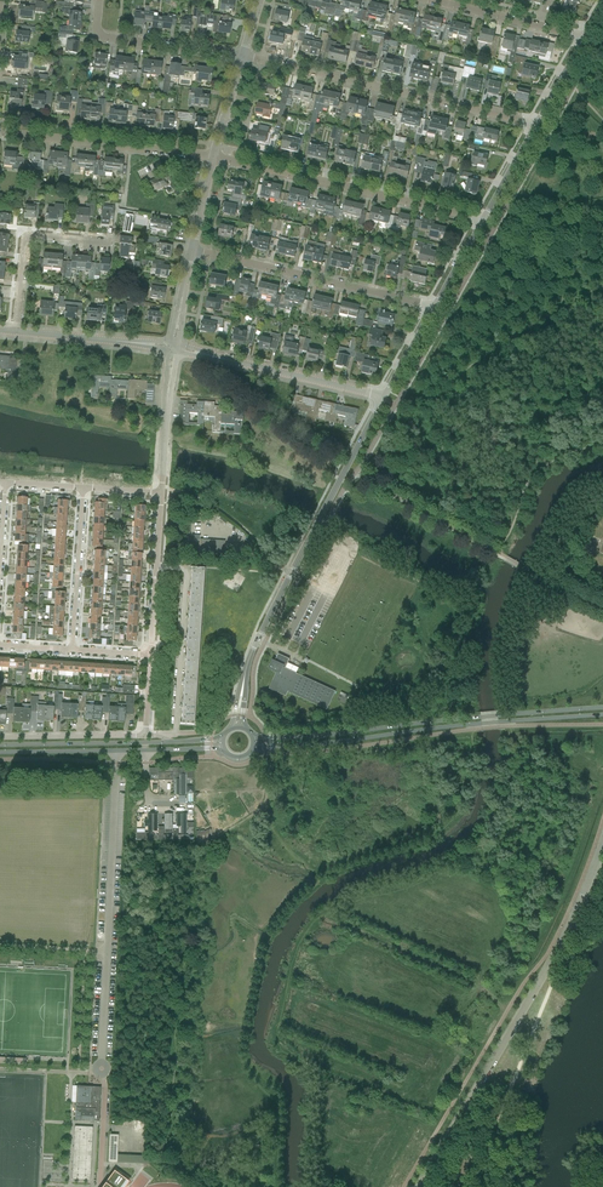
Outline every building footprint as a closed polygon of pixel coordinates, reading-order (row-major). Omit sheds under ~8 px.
[(231,0),(218,0),(217,10),(220,10),(224,11),(228,11),(230,12),(230,11),(232,11),(232,7),(234,7),(234,3),(233,3),(233,2),(231,2),(231,0)] [(307,6),(315,7),(316,8),(320,9),(321,7),(322,2),(322,0),(309,0),(308,3),(307,6)] [(321,7),(326,8),(325,10),(324,14),(334,16),(337,4),(331,3),(332,0),(322,0),(322,2),(321,7)] [(349,10),(352,0),(342,0),(341,5),(337,4),(334,16),(341,17),(344,10),(345,11),(345,9),(349,10)] [(361,21),(363,10),(359,9),(361,1),(357,0),(352,0),(349,10),(354,11),(353,13),(357,14),(356,20),(361,21)] [(577,3),(567,0),(565,6),(565,7),(564,6),(562,12),(567,13),(568,10),(576,12),(574,12),(577,4),(577,3)] [(19,6),(18,16),(24,17),(33,18),(34,8),(35,8),(36,1),(30,1),(29,7),(19,6)] [(369,16),(376,18),(379,5),(371,3),(370,7),(368,6),(367,11),(363,10),(361,21),(367,22),(369,16)] [(276,10),(275,20),(281,21),(286,22),(287,18),(289,18),(290,13),(289,12),(290,11),(292,11),(293,6),(289,5),(283,4),(282,11),(276,10)] [(379,5),(376,18),(381,19),(380,22),(383,23),(382,26),(388,27),(389,25),(391,14),(391,17),(387,16),(388,11),(387,11),(387,7),(379,5)] [(61,6),(61,12),(69,16),(69,21),(80,22),(81,13),(73,12),(73,7),(76,8),(76,7),(63,6),(61,6)] [(135,14),(133,25),(142,26),(143,20),(148,20),(147,22),(148,22),(149,12),(150,6),(145,6),(144,12),(135,11),(135,14)] [(398,22),(403,23),(406,11),(401,10),(400,9),(399,10),(397,9),(396,16),(391,15),(391,14),(389,25),(393,26),(394,23),(398,24),(398,22)] [(403,23),(403,26),(408,27),(408,29),(410,29),(411,30),(416,31),(418,23),(415,22),(415,19),(414,19),(414,17),(415,14),(406,11),(403,23)] [(152,27),(161,29),(162,17),(158,16),(158,14),(149,12),(148,22),(148,20),(153,21),(152,27)] [(197,13),(196,18),(195,25),(206,26),(207,19),(216,20),(215,27),(218,27),(218,32),(229,33),(230,24),(227,24),(228,17),(229,18),(229,17),(197,13)] [(162,17),(161,29),(170,30),(171,23),(175,24),(175,25),(175,26),(177,15),(168,14),(167,17),(162,17)] [(180,25),(179,31),(188,32),(188,29),(190,29),(191,23),(191,21),(192,17),(185,16),(185,18),(181,18),(180,25)] [(422,29),(430,31),(433,18),(425,16),(423,24),(418,23),(416,31),(415,36),(420,37),(422,29)] [(437,41),(442,42),(445,29),(440,28),(442,20),(433,18),(430,31),(434,32),(433,36),(438,37),(437,41)] [(59,27),(58,34),(70,35),(71,30),(79,31),(80,22),(69,21),(68,26),(59,27)] [(445,29),(443,39),(448,40),(449,37),(452,38),(453,35),(453,34),(458,35),(461,24),(452,22),(451,26),(450,25),(449,28),(450,28),(450,30),(445,29)] [(461,24),(458,35),(463,37),(462,40),(466,41),(465,44),(470,46),(471,41),(472,36),(467,34),(468,33),(469,33),(469,30),(469,29),(469,26),(461,24)] [(15,42),(21,42),(28,43),(29,33),(34,33),(35,27),(25,26),(25,32),(16,31),(15,42)] [(270,41),(283,44),(284,39),(286,39),(286,35),(292,36),(293,30),(281,27),(279,33),(272,32),(270,41)] [(299,34),(298,40),(304,42),(301,52),(310,54),(313,39),(314,38),(305,36),(305,37),(304,36),(306,29),(301,27),(299,34)] [(481,29),(480,35),(479,40),(488,42),(487,48),(490,49),(489,56),(496,57),(500,37),(494,36),(495,32),(481,29)] [(321,46),(326,47),(329,34),(323,32),(321,40),(313,39),(310,54),(318,56),(321,46)] [(75,36),(70,35),(58,34),(58,37),(59,37),(58,41),(57,45),(66,46),(65,52),(77,53),(78,43),(78,42),(75,42),(75,36)] [(501,46),(500,50),(511,53),(510,56),(509,59),(508,63),(513,64),(513,63),(514,60),(515,56),(517,48),(517,46),(513,45),(515,37),(511,36),(511,35),(505,34),(504,38),(503,39),(504,39),(503,45),(503,46),(501,46)] [(326,47),(325,49),(330,50),(329,54),(328,59),(329,59),(331,59),(331,60),(333,60),(336,61),(337,61),(340,49),(340,45),(335,44),(335,42),(330,41),(330,38),(328,38),(326,47)] [(517,46),(517,48),(524,50),(524,48),(525,45),(526,41),(519,39),(517,46)] [(525,45),(524,48),(530,49),(529,51),(530,51),(539,53),(540,53),(545,55),(546,55),(547,51),(552,52),(552,51),(553,46),(553,45),(552,44),(548,43),(547,43),(546,43),(546,44),(532,41),(526,39),(525,45)] [(410,55),(412,45),(407,44),(404,57),(409,58),(410,55)] [(340,49),(337,61),(345,63),(347,57),(348,57),(349,51),(350,47),(346,46),(345,50),(340,49)] [(356,56),(355,62),(356,62),(355,65),(364,67),(366,56),(367,55),(368,51),(358,49),(357,52),(357,54),(356,56)] [(550,62),(552,52),(547,51),(546,55),(545,55),(540,53),(538,59),(550,62)] [(14,58),(12,68),(18,68),(25,69),(28,69),(29,58),(32,58),(33,53),(32,53),(25,52),(19,52),(18,59),(14,58)] [(437,62),(436,64),(443,66),(444,65),(442,64),(444,55),(446,56),(446,54),(439,52),(437,62)] [(101,69),(105,70),(107,56),(99,55),(99,53),(98,53),(94,53),(94,59),(95,59),(94,65),(101,66),(101,69)] [(384,66),(382,71),(391,73),(394,60),(389,59),(390,56),(386,55),(384,66)] [(366,56),(364,67),(372,69),(373,66),(374,67),(376,61),(376,60),(376,59),(376,58),(366,56)] [(514,60),(513,63),(514,63),(519,64),(518,72),(523,74),(523,75),(527,76),(533,77),(532,79),(533,79),(534,78),(536,78),(538,67),(529,65),(529,64),(524,63),(525,59),(526,59),(527,58),(515,56),(514,60)] [(118,70),(123,71),(124,58),(116,57),(115,57),(115,63),(110,62),(110,61),(109,72),(118,73),(118,70)] [(124,58),(123,71),(128,72),(127,75),(131,75),(130,80),(135,81),(136,78),(136,76),(136,73),(137,70),(138,64),(137,64),(137,66),(132,65),(133,59),(133,60),(124,58)] [(391,73),(391,74),(392,74),(400,76),(402,70),(404,60),(400,59),(399,61),(394,60),(391,73)] [(137,70),(136,73),(141,74),(150,75),(152,61),(143,60),(142,66),(142,71),(137,70)] [(161,63),(152,61),(150,75),(159,76),(161,63)] [(421,67),(419,80),(427,82),(428,77),(429,76),(429,72),(434,73),(436,64),(437,62),(431,61),(429,67),(426,66),(426,68),(421,67)] [(410,77),(419,80),(421,67),(422,65),(413,63),(410,77)] [(165,68),(163,81),(170,82),(170,78),(178,79),(178,76),(180,66),(180,65),(178,65),(178,64),(175,64),(170,64),(169,69),(165,68)] [(193,68),(193,73),(195,73),(195,74),(196,74),(195,82),(200,82),(201,79),(210,80),(211,69),(201,68),(202,65),(194,64),(193,68)] [(461,82),(462,77),(464,69),(449,66),(447,73),(441,72),(440,77),(443,78),(441,82),(453,85),(455,77),(458,78),(457,81),(461,82)] [(464,69),(462,77),(463,77),(463,76),(469,78),(467,88),(479,91),(482,80),(473,78),(475,69),(465,67),(464,69)] [(487,74),(486,78),(485,84),(490,86),(488,93),(493,95),(497,96),(497,95),(498,96),(501,84),(496,83),(497,77),(487,74)] [(10,93),(9,100),(11,100),(12,100),(11,105),(21,106),(22,100),(24,86),(27,86),(28,79),(20,78),(19,91),(17,90),(16,94),(10,93)] [(509,82),(507,90),(517,93),(516,100),(527,102),(530,92),(518,89),(516,89),(517,84),(509,82)] [(262,83),(260,92),(274,95),(276,85),(271,84),(271,85),(262,83)] [(286,105),(291,107),(291,105),(292,99),(297,100),(297,99),(301,100),(304,87),(295,85),(293,93),(289,92),(286,104),(286,105)] [(188,94),(188,99),(193,99),(192,104),(201,105),(207,106),(208,96),(201,95),(202,89),(196,88),(189,87),(188,94)] [(304,87),(301,100),(305,101),(305,102),(309,103),(308,110),(313,111),(315,99),(316,95),(315,98),(311,97),(313,89),(304,87)] [(280,103),(286,105),(286,104),(289,92),(289,89),(283,88),(280,103)] [(33,103),(31,103),(31,108),(37,109),(37,108),(43,109),(44,101),(51,102),(52,96),(52,92),(45,91),(44,94),(40,94),(40,96),(34,95),(33,103)] [(69,102),(77,103),(77,99),(78,91),(70,91),(70,97),(58,95),(57,107),(56,107),(55,111),(63,112),(63,111),(68,111),(69,102)] [(313,111),(310,122),(315,123),(316,123),(318,112),(322,113),(322,111),(323,108),(327,109),(328,106),(331,93),(322,91),(320,100),(315,99),(313,111)] [(340,117),(341,115),(340,115),(342,105),(338,104),(340,95),(331,93),(328,106),(333,107),(332,113),(336,114),(335,116),(340,117)] [(340,117),(340,120),(345,121),(347,116),(348,113),(355,114),(358,99),(349,97),(348,104),(343,103),(342,105),(340,115),(341,115),(340,117)] [(90,106),(89,120),(98,121),(99,113),(104,114),(104,113),(105,103),(105,99),(98,98),(97,103),(90,102),(90,106)] [(77,103),(76,114),(81,115),(80,119),(84,119),(84,120),(86,120),(86,119),(89,120),(90,106),(90,102),(82,101),(82,99),(77,99),(77,103)] [(358,99),(355,114),(362,116),(362,120),(362,125),(367,126),(368,121),(370,111),(370,109),(366,108),(367,101),(358,99)] [(257,103),(255,113),(264,115),(264,116),(269,117),(270,117),(272,108),(280,110),(276,126),(281,127),(282,120),(283,119),(283,116),(286,105),(280,103),(267,101),(266,105),(257,103)] [(116,123),(117,123),(118,110),(112,109),(113,104),(107,103),(105,103),(104,113),(109,114),(108,122),(109,122),(116,122),(116,123)] [(118,110),(117,123),(117,122),(125,123),(125,124),(126,115),(132,115),(133,105),(124,104),(124,109),(118,108),(118,110)] [(370,111),(368,121),(373,122),(374,117),(377,118),(383,119),(386,106),(377,104),(375,112),(370,111)] [(135,125),(144,126),(146,114),(141,113),(141,110),(138,110),(138,106),(133,105),(132,115),(132,117),(136,117),(135,125)] [(386,106),(383,119),(388,120),(391,121),(390,125),(394,125),(395,126),(397,117),(392,116),(394,111),(395,110),(394,110),(394,108),(386,106)] [(146,114),(144,126),(153,127),(154,120),(159,121),(160,111),(160,109),(155,109),(155,112),(151,111),(146,111),(146,114)] [(395,126),(394,129),(395,129),(397,130),(400,131),(401,124),(410,126),(413,112),(404,110),(403,117),(398,116),(397,117),(395,126)] [(173,120),(173,119),(173,117),(168,116),(169,112),(160,111),(159,121),(158,123),(159,123),(159,122),(163,122),(162,128),(172,129),(173,120)] [(173,119),(173,120),(179,120),(179,119),(180,118),(195,119),(195,121),(194,129),(205,130),(206,119),(204,119),(204,115),(193,113),(180,112),(174,111),(173,117),(173,119)] [(416,134),(422,136),(426,120),(425,120),(425,122),(420,121),(422,114),(413,112),(410,126),(418,128),(416,134)] [(426,120),(422,136),(423,131),(428,132),(427,133),(436,135),(437,130),(440,118),(432,116),(431,121),(430,124),(425,123),(426,120)] [(440,118),(437,130),(445,132),(444,136),(449,140),(450,137),(451,133),(452,127),(447,126),(448,120),(440,118)] [(461,143),(466,144),(469,129),(468,133),(465,132),(466,128),(465,128),(466,124),(457,122),(454,136),(463,137),(461,143)] [(257,141),(265,142),(267,133),(269,134),(270,126),(260,124),(259,131),(252,130),(251,136),(249,136),(249,137),(250,137),(249,140),(257,141)] [(469,135),(476,137),(479,127),(472,126),(469,135)] [(479,127),(477,133),(484,135),(483,138),(496,141),(499,132),(485,129),(479,127)] [(335,139),(333,148),(337,149),(337,148),(338,148),(337,154),(336,153),(335,156),(336,156),(335,162),(343,164),(344,164),(347,150),(342,149),(342,146),(338,145),(342,129),(337,128),(335,139)] [(393,136),(392,141),(406,144),(407,139),(395,137),(397,130),(395,129),(393,136)] [(281,149),(289,151),(292,138),(284,136),(284,134),(283,134),(281,140),(283,140),(281,149)] [(292,138),(289,151),(298,153),(300,144),(302,145),(304,137),(293,135),(292,138)] [(309,150),(308,156),(311,157),(311,156),(316,157),(319,146),(315,145),(315,142),(315,141),(310,140),(309,146),(310,146),(309,150)] [(404,150),(406,144),(392,141),(390,150),(395,151),(395,148),(404,150)] [(319,146),(316,157),(322,158),(322,159),(325,160),(329,145),(324,144),(324,147),(319,146)] [(473,152),(470,164),(477,166),(478,163),(485,165),(486,166),(488,156),(478,154),(479,147),(470,145),(469,149),(474,151),(474,152),(474,153),(473,152)] [(28,159),(28,161),(35,169),(42,170),(43,163),(40,163),(40,154),(37,151),(33,150),(29,153),(28,159)] [(347,150),(344,164),(345,164),(353,166),(356,152),(347,150)] [(42,170),(42,173),(48,174),(48,166),(52,167),(52,166),(57,166),(58,153),(53,152),(53,151),(52,151),(52,152),(50,152),(48,163),(43,163),(42,170)] [(374,158),(371,169),(376,170),(376,171),(380,172),(381,166),(382,161),(387,162),(389,156),(389,153),(384,151),(383,157),(379,156),(378,159),(374,158)] [(4,158),(4,165),(10,166),(12,166),(12,170),(14,170),(23,171),(24,164),(25,158),(24,158),(24,159),(15,158),(16,153),(5,152),(4,158)] [(58,153),(57,166),(62,167),(61,168),(65,168),(64,176),(69,176),(70,172),(71,160),(71,164),(66,163),(67,154),(58,153)] [(367,168),(371,169),(374,158),(369,157),(370,154),(366,153),(362,168),(366,169),(367,168)] [(80,167),(84,167),(85,156),(77,155),(76,163),(71,162),(71,160),(69,176),(70,176),(70,172),(79,173),(80,167)] [(93,175),(98,176),(99,165),(94,165),(95,157),(86,156),(85,156),(84,167),(84,172),(89,171),(93,172),(93,175)] [(389,174),(398,176),(401,165),(396,164),(397,158),(393,157),(389,174)] [(417,157),(415,164),(414,170),(423,172),(421,182),(431,184),(435,165),(425,163),(426,159),(417,157)] [(99,165),(98,176),(104,177),(104,172),(112,173),(112,170),(113,159),(104,158),(103,166),(99,165)] [(122,160),(113,159),(112,170),(117,170),(117,174),(122,174),(122,168),(121,168),(122,160)] [(401,165),(398,176),(407,178),(411,161),(407,160),(405,166),(401,165)] [(153,191),(168,185),(166,181),(179,176),(177,170),(149,181),(153,191)] [(475,194),(476,194),(478,186),(477,186),(478,182),(479,183),(479,182),(470,180),(471,179),(472,174),(463,172),(462,177),(469,178),(465,192),(472,193),(475,194)] [(446,174),(444,181),(443,187),(452,189),(453,186),(454,184),(453,184),(455,176),(446,174)] [(232,194),(231,197),(246,200),(247,195),(242,194),(243,189),(245,189),(246,188),(247,184),(246,182),(243,182),(241,183),(233,182),(233,181),(232,181),(229,181),(228,190),(234,191),(234,193),(232,194)] [(259,185),(256,195),(260,196),(260,197),(270,199),(273,184),(264,182),(263,186),(259,185)] [(279,200),(284,201),(285,193),(280,192),(282,186),(273,184),(270,199),(279,201),(279,200)] [(117,190),(116,194),(121,195),(124,195),(124,187),(120,187),(120,190),(117,190)] [(292,202),(297,203),(300,190),(291,188),(290,192),(290,193),(290,195),(285,193),(284,201),(292,203),(292,202)] [(301,207),(310,209),(312,201),(312,200),(308,199),(308,196),(309,197),(310,192),(300,190),(297,203),(302,204),(301,207)] [(316,208),(324,210),(327,197),(321,196),(321,195),(318,195),(317,202),(312,201),(310,209),(309,213),(310,213),(314,214),(316,208)] [(246,200),(231,197),(230,204),(225,203),(224,209),(223,211),(224,211),(223,213),(235,215),(237,210),(240,211),(242,200),(246,200)] [(327,197),(324,210),(329,211),(328,215),(331,216),(337,218),(339,209),(339,208),(334,206),(336,199),(333,198),(327,197)] [(347,214),(352,215),(354,203),(346,201),(344,206),(343,209),(344,210),(343,210),(339,209),(337,218),(336,220),(342,221),(343,215),(347,216),(347,214)] [(24,214),(24,215),(25,215),(25,217),(26,217),(34,218),(37,219),(38,216),(39,203),(34,203),(33,206),(26,205),(25,214),(24,214)] [(364,222),(365,222),(367,213),(366,215),(361,214),(361,213),(362,213),(363,210),(362,210),(363,205),(354,203),(352,215),(359,217),(357,224),(363,226),(364,224),(364,222)] [(47,214),(46,214),(46,215),(47,215),(47,220),(57,221),(58,216),(62,216),(63,205),(54,204),(54,209),(48,208),(47,214)] [(77,213),(76,213),(76,216),(77,216),(76,222),(87,223),(88,216),(93,217),(95,204),(89,204),(88,210),(77,209),(77,213)] [(113,219),(114,208),(114,206),(102,205),(100,225),(109,226),(109,219),(113,219)] [(364,222),(364,224),(366,225),(366,223),(370,224),(371,223),(372,220),(379,222),(381,210),(372,208),(370,215),(367,214),(367,213),(365,222),(364,222)] [(384,226),(391,228),(393,221),(389,220),(391,212),(381,210),(379,222),(385,223),(384,226)] [(6,224),(9,225),(10,215),(0,214),(0,229),(4,229),(5,229),(5,224),(6,224)] [(126,214),(122,232),(128,233),(131,233),(131,232),(132,228),(133,223),(132,223),(133,215),(126,214)] [(393,221),(391,228),(392,226),(397,227),(400,227),(400,226),(408,228),(411,217),(400,214),(399,217),(394,216),(393,221)] [(150,228),(162,230),(168,232),(169,229),(170,228),(169,228),(170,222),(152,219),(151,224),(150,224),(150,225),(150,226),(150,228)] [(429,237),(433,238),(439,239),(440,234),(445,235),(446,228),(434,225),(435,222),(423,220),(421,228),(430,231),(429,237)] [(219,235),(231,238),(232,233),(236,233),(237,228),(221,225),(219,235)] [(255,248),(258,249),(261,235),(253,233),(250,244),(249,244),(249,247),(253,248),(254,249),(255,248)] [(261,235),(258,249),(267,251),(267,250),(268,250),(268,247),(270,237),(261,235)] [(120,245),(119,257),(120,257),(120,256),(126,257),(128,257),(128,253),(134,253),(135,246),(131,245),(132,238),(126,238),(120,237),(119,245),(120,245)] [(278,247),(277,253),(285,255),(288,244),(289,239),(280,237),(278,247)] [(288,244),(285,255),(294,257),(298,241),(293,240),(292,245),(288,244)] [(305,253),(303,259),(312,261),(316,247),(316,243),(312,242),(308,241),(305,253)] [(316,247),(312,261),(321,263),(323,257),(325,245),(321,244),(316,243),(316,247)] [(420,252),(418,260),(428,262),(427,264),(429,265),(429,264),(434,265),(436,257),(434,257),(435,252),(428,251),(429,245),(416,243),(415,251),(420,252)] [(159,256),(164,257),(170,257),(172,246),(158,244),(157,249),(160,249),(159,256)] [(331,262),(330,266),(335,267),(335,266),(339,267),(342,256),(343,253),(340,252),(341,251),(334,249),(333,252),(332,255),(333,255),(331,262)] [(342,256),(339,267),(344,268),(344,269),(349,270),(350,265),(354,266),(357,252),(352,250),(350,258),(342,256)] [(43,267),(52,268),(53,254),(44,254),(43,262),(38,262),(39,258),(38,258),(37,272),(43,272),(43,267)] [(63,274),(65,275),(67,262),(66,262),(66,264),(63,264),(63,261),(61,261),(62,255),(53,254),(52,268),(60,269),(60,274),(63,274)] [(379,266),(381,257),(372,255),(371,261),(366,260),(363,271),(369,272),(369,271),(373,272),(375,265),(379,266)] [(66,275),(65,278),(71,278),(71,272),(75,272),(75,270),(75,269),(80,269),(81,257),(77,257),(77,256),(75,256),(75,257),(72,256),(72,265),(67,265),(67,262),(65,275),(66,275)] [(387,265),(386,270),(388,271),(387,276),(396,278),(398,271),(403,272),(403,271),(405,262),(406,257),(401,256),(400,260),(397,260),(397,263),(395,263),(394,266),(389,264),(389,265),(387,265)] [(81,257),(80,269),(85,270),(85,271),(85,273),(89,273),(88,280),(93,280),(94,278),(94,277),(95,267),(90,267),(90,263),(90,258),(81,257)] [(94,277),(94,278),(99,279),(99,277),(100,272),(100,271),(108,272),(109,266),(110,260),(100,259),(100,262),(99,262),(99,264),(95,263),(95,267),(94,277)] [(164,262),(152,260),(151,269),(155,270),(154,275),(167,277),(168,271),(168,267),(161,266),(162,262),(164,262)] [(403,271),(403,272),(402,278),(411,281),(425,285),(426,278),(425,278),(427,269),(413,266),(411,272),(403,271)] [(210,284),(216,285),(225,287),(226,278),(222,277),(222,276),(217,275),(217,274),(211,273),(211,277),(210,284)] [(234,289),(232,296),(238,298),(240,291),(242,280),(237,279),(235,289),(234,289)] [(242,280),(240,291),(247,293),(246,296),(250,297),(252,298),(254,290),(255,287),(250,285),(251,281),(250,280),(250,281),(248,280),(246,280),(243,279),(242,279),(242,280)] [(150,282),(149,287),(151,288),(150,291),(149,297),(157,298),(163,299),(165,289),(160,289),(161,284),(162,284),(156,283),(150,282)] [(251,302),(255,303),(256,299),(257,298),(261,299),(266,300),(266,299),(266,297),(267,297),(270,285),(264,284),(264,283),(261,282),(259,291),(254,290),(252,298),(252,299),(251,302)] [(266,297),(266,299),(271,300),(270,302),(270,303),(275,304),(274,305),(274,307),(278,308),(279,308),(281,299),(281,297),(281,296),(277,295),(279,286),(275,286),(270,285),(267,297),(266,297)] [(281,297),(279,308),(283,309),(284,309),(285,306),(293,307),(294,303),(295,299),(297,291),(288,289),(286,298),(281,297)] [(294,303),(293,306),(302,308),(301,308),(300,313),(305,314),(306,313),(309,301),(308,301),(308,303),(304,302),(304,300),(304,299),(306,293),(297,291),(295,299),(294,303)] [(207,299),(205,308),(211,309),(219,311),(221,301),(224,301),(229,302),(229,299),(230,296),(224,295),(223,295),(217,294),(216,299),(207,298),(207,299)] [(316,309),(321,310),(324,297),(315,295),(313,304),(308,303),(309,301),(306,313),(311,314),(311,312),(315,313),(316,309)] [(323,299),(321,310),(322,310),(326,311),(325,315),(328,316),(328,318),(333,320),(334,315),(336,305),(335,309),(331,308),(332,304),(333,300),(332,299),(324,297),(323,299)] [(133,306),(134,302),(126,301),(125,306),(119,305),(119,308),(115,308),(113,322),(124,323),(125,310),(133,311),(133,306)] [(58,311),(58,304),(41,302),(41,303),(40,303),(40,309),(39,309),(39,310),(40,310),(40,314),(48,315),(48,316),(52,316),(53,311),(58,311)] [(339,314),(348,316),(351,304),(342,302),(341,307),(336,306),(337,305),(336,305),(334,315),(339,316),(339,314)] [(65,312),(64,318),(76,319),(76,314),(78,314),(78,315),(82,316),(82,310),(83,306),(83,304),(71,303),(71,305),(70,308),(65,307),(65,312)] [(351,304),(348,316),(357,318),(356,322),(362,324),(363,319),(364,314),(365,313),(360,312),(361,310),(359,310),(360,306),(351,304)] [(97,309),(88,308),(87,317),(86,320),(92,321),(92,320),(99,321),(99,316),(106,316),(107,306),(97,305),(97,309)] [(378,323),(392,326),(393,323),(394,324),(397,315),(392,314),(392,315),(385,313),(385,311),(384,311),(381,311),(378,323)] [(149,312),(148,316),(147,322),(152,323),(152,324),(153,324),(153,323),(159,324),(161,314),(149,312)] [(201,324),(201,325),(202,326),(201,331),(215,333),(216,328),(216,325),(222,326),(224,320),(224,319),(217,317),(212,316),(211,317),(213,317),(212,322),(203,321),(202,325),(201,324)] [(362,324),(362,325),(363,326),(371,327),(372,321),(365,319),(363,319),(362,324)] [(233,337),(232,337),(232,338),(233,339),(232,341),(244,344),(245,340),(253,342),(252,345),(253,345),(257,328),(252,327),(250,333),(247,332),(248,332),(235,329),(233,337)] [(371,328),(369,335),(373,336),(370,345),(378,347),(384,348),(386,339),(379,338),(380,335),(377,334),(377,333),(378,330),(378,329),(371,328)] [(270,338),(262,336),(259,348),(269,350),(270,347),(277,349),(277,350),(281,335),(271,333),(270,338)] [(298,345),(293,343),(294,337),(286,335),(284,343),(286,344),(284,353),(296,356),(296,357),(298,348),(303,349),(302,351),(303,351),(306,338),(300,337),(298,345)] [(336,361),(336,366),(344,368),(344,366),(347,367),(349,356),(350,357),(351,351),(356,352),(357,346),(358,341),(353,340),(351,348),(351,349),(340,347),(337,354),(339,354),(337,361),(336,361)] [(304,345),(303,351),(308,352),(308,353),(307,359),(318,361),(318,359),(321,359),(320,360),(325,361),(326,355),(327,351),(320,349),(320,351),(309,348),(310,346),(308,346),(304,345)] [(356,352),(355,358),(363,360),(361,367),(363,367),(362,372),(376,375),(378,364),(371,362),(372,358),(366,357),(367,355),(356,352)] [(8,368),(9,365),(9,358),(10,356),(9,356),(9,358),(0,357),(0,367),(8,368)] [(98,387),(110,388),(110,377),(92,376),(90,398),(97,399),(98,387)] [(117,390),(128,390),(128,381),(110,380),(111,377),(110,377),(110,388),(109,398),(116,398),(117,390)] [(146,390),(146,391),(153,392),(154,385),(146,384),(147,381),(128,380),(128,381),(128,390),(127,399),(134,400),(135,390),(146,390)] [(315,424),(318,411),(314,410),(316,401),(317,400),(309,398),(309,399),(297,397),(298,396),(297,395),(294,410),(298,411),(299,408),(308,411),(306,422),(315,424)] [(203,426),(204,416),(205,402),(197,401),(197,406),(187,406),(187,407),(187,413),(198,414),(197,426),(203,426)] [(335,423),(337,415),(333,414),(335,405),(335,404),(327,402),(328,403),(328,404),(316,401),(314,410),(318,411),(319,409),(328,411),(326,420),(335,423)] [(220,431),(221,424),(222,414),(222,407),(214,406),(215,403),(205,402),(204,416),(207,417),(208,417),(215,417),(215,425),(213,425),(213,433),(226,434),(226,431),(220,431)] [(333,414),(337,415),(337,413),(347,415),(344,425),(354,427),(358,410),(354,409),(354,408),(346,406),(346,407),(347,407),(346,408),(335,405),(333,414)] [(222,414),(221,424),(234,425),(234,434),(242,435),(243,412),(231,411),(231,412),(233,412),(233,414),(222,414)] [(58,500),(57,508),(67,508),(67,506),(68,506),(69,506),(69,501),(68,501),(68,497),(58,496),(58,497),(58,500)] [(17,502),(17,505),(27,506),(27,498),(17,497),(17,498),(16,502),(17,502)] [(104,511),(105,503),(108,504),(108,500),(98,499),(97,503),(95,503),(94,503),(94,508),(95,508),(94,510),(104,511)] [(135,505),(134,513),(144,514),(144,511),(145,511),(146,506),(145,506),(135,505)] [(53,515),(57,515),(68,516),(68,511),(67,511),(67,508),(57,508),(54,507),(53,515)] [(56,522),(56,529),(67,530),(67,525),(66,525),(66,523),(56,522)] [(15,541),(21,542),(24,542),(25,542),(25,535),(15,534),(15,537),(14,536),(14,541),(15,541)] [(188,538),(187,553),(224,556),(224,554),(225,541),(224,541),(200,539),(200,535),(192,535),(192,539),(188,538)] [(98,547),(98,551),(105,551),(106,547),(102,547),(102,540),(93,539),(92,542),(91,542),(91,546),(98,547)] [(128,551),(132,551),(132,549),(141,550),(143,550),(143,545),(142,545),(142,543),(132,542),(132,544),(129,544),(128,551)] [(18,550),(18,553),(27,553),(28,546),(20,546),(17,545),(17,550),(18,550)] [(132,551),(128,551),(128,560),(129,560),(141,561),(141,559),(142,559),(143,554),(141,554),(141,550),(132,549),(132,551)] [(95,555),(95,558),(105,559),(105,551),(98,551),(94,550),(94,555),(95,555)] [(54,551),(54,559),(65,559),(65,554),(64,554),(64,552),(54,551)] [(94,560),(93,565),(104,566),(106,566),(107,559),(105,559),(95,558),(95,561),(94,560)] [(54,559),(53,566),(63,567),(63,564),(64,564),(65,559),(54,559)] [(131,560),(131,568),(142,568),(142,564),(141,564),(141,561),(131,560)] [(94,570),(94,572),(104,573),(104,566),(93,565),(93,570),(94,570)] [(53,566),(53,573),(64,574),(64,569),(63,569),(63,567),(53,566)] [(192,568),(191,590),(201,591),(203,569),(204,569),(190,568),(192,568)] [(93,575),(92,580),(103,580),(107,581),(107,573),(104,573),(94,572),(94,575),(93,575)] [(53,577),(52,580),(62,581),(62,579),(63,579),(64,574),(53,573),(49,573),(49,577),(53,577)] [(130,575),(130,582),(141,583),(141,578),(140,578),(140,576),(130,575)] [(52,580),(52,592),(61,592),(62,589),(63,589),(63,584),(62,584),(62,581),(52,580)] [(92,580),(92,585),(93,585),(93,587),(103,588),(106,588),(106,585),(105,585),(105,583),(107,583),(107,582),(107,581),(103,580),(92,580)] [(92,589),(91,594),(102,595),(103,588),(93,587),(93,590),(92,589)] [(129,589),(129,597),(140,597),(140,593),(139,593),(139,590),(129,589)] [(191,590),(189,613),(200,613),(201,591),(191,590)] [(52,592),(51,599),(55,599),(64,600),(65,598),(66,598),(66,593),(65,593),(65,592),(61,592),(52,592)] [(129,597),(128,604),(138,605),(138,602),(139,602),(140,597),(129,597)] [(55,599),(54,606),(65,607),(65,603),(64,602),(64,600),(55,599)] [(128,604),(128,611),(139,612),(139,607),(138,607),(138,605),(128,604)] [(50,606),(49,613),(54,614),(63,614),(63,612),(65,612),(65,607),(54,606),(50,606)] [(91,614),(91,616),(101,617),(101,610),(90,609),(90,614),(91,614)] [(12,613),(12,618),(23,619),(23,611),(13,611),(13,613),(12,613)] [(49,613),(49,621),(50,621),(64,622),(64,617),(63,617),(63,614),(54,614),(49,613)] [(188,635),(198,636),(200,613),(189,613),(188,635)] [(13,623),(12,626),(23,626),(23,619),(12,618),(11,623),(13,623)] [(127,619),(127,626),(138,627),(138,622),(137,622),(137,619),(127,619)] [(53,626),(53,628),(62,629),(62,626),(64,626),(64,622),(50,621),(50,625),(53,626)] [(11,628),(11,633),(15,633),(14,639),(21,640),(21,639),(22,634),(22,628),(23,626),(12,626),(12,628),(11,628)] [(62,629),(53,628),(52,635),(46,635),(45,640),(56,641),(56,636),(63,636),(63,631),(62,631),(62,629)] [(89,633),(88,638),(89,638),(92,638),(92,644),(106,645),(106,639),(102,639),(99,638),(100,633),(100,631),(90,631),(90,633),(89,633)] [(124,640),(123,646),(132,647),(132,641),(133,641),(137,641),(137,636),(136,636),(136,634),(126,633),(126,635),(126,640),(124,640)] [(188,635),(186,657),(197,658),(198,636),(188,635)] [(273,661),(272,663),(269,668),(277,672),(269,688),(286,696),(288,692),(327,710),(335,691),(285,668),(290,659),(278,653),(274,662),(273,661)] [(185,680),(195,680),(197,658),(186,657),(185,680)] [(16,668),(16,672),(24,672),(26,672),(27,662),(24,661),(24,658),(19,658),(19,659),(17,659),(16,668)] [(27,662),(26,672),(31,673),(32,670),(37,670),(37,660),(35,660),(35,659),(30,658),(30,662),(27,662)] [(37,670),(44,670),(45,659),(40,659),(40,660),(37,660),(37,670)] [(58,671),(58,675),(65,676),(66,662),(64,662),(64,661),(59,660),(58,671)] [(66,662),(65,676),(72,676),(73,672),(74,661),(69,661),(69,662),(66,662)] [(80,673),(87,673),(88,662),(83,662),(83,663),(81,663),(80,673)] [(124,666),(123,676),(131,676),(131,671),(136,672),(136,666),(127,665),(127,666),(124,666)] [(183,702),(194,703),(195,680),(185,680),(183,702)] [(123,688),(123,693),(134,693),(135,686),(123,685),(123,688)] [(53,706),(46,706),(45,719),(53,720),(54,708),(57,708),(58,694),(54,694),(53,706)] [(62,695),(58,694),(57,708),(61,708),(61,716),(69,717),(70,704),(62,703),(62,695)] [(106,698),(105,711),(109,711),(108,720),(116,720),(117,707),(110,707),(109,707),(110,694),(106,694),(106,698)] [(340,694),(338,700),(344,703),(347,697),(340,694)] [(117,707),(116,720),(125,721),(125,713),(133,713),(134,696),(128,695),(126,695),(126,699),(125,704),(118,704),(117,707)] [(22,708),(21,721),(29,722),(30,710),(33,710),(34,697),(30,696),(30,704),(22,704),(22,708)] [(77,704),(70,704),(69,717),(77,718),(78,709),(81,710),(82,696),(78,696),(77,704)] [(82,696),(81,710),(85,710),(84,718),(93,719),(94,705),(89,705),(90,703),(88,702),(86,702),(86,697),(86,696),(82,696)] [(38,697),(34,697),(33,710),(37,710),(36,719),(45,719),(46,706),(46,703),(38,702),(38,697)] [(101,706),(94,705),(93,719),(101,719),(101,711),(105,711),(106,698),(102,697),(101,706)] [(5,724),(6,712),(9,712),(10,699),(6,698),(6,708),(5,708),(3,708),(2,711),(0,710),(0,724),(5,724)] [(14,699),(10,699),(9,712),(13,712),(12,721),(21,721),(22,708),(14,708),(14,699)] [(182,724),(192,725),(194,703),(183,702),(182,724)] [(149,768),(149,769),(149,775),(159,775),(159,780),(172,780),(172,777),(172,768),(149,768)] [(191,768),(172,768),(172,777),(178,777),(178,773),(183,773),(187,773),(187,775),(193,775),(193,768),(191,768)] [(186,775),(180,775),(180,779),(176,779),(176,794),(186,794),(186,775)] [(196,833),(197,842),(202,842),(202,843),(213,839),(210,828),(205,831),(200,832),(196,833)] [(173,835),(173,840),(187,840),(187,835),(178,835),(178,829),(173,829),(173,835)] [(163,831),(158,831),(158,835),(158,840),(173,840),(173,835),(163,835),(163,831)] [(75,1120),(99,1121),(101,1087),(76,1086),(75,1120)] [(72,1179),(90,1180),(93,1127),(74,1126),(72,1179)] [(108,1162),(117,1163),(119,1135),(109,1134),(108,1162)] [(131,1178),(116,1167),(104,1183),(101,1186),(124,1186),(131,1178)]
